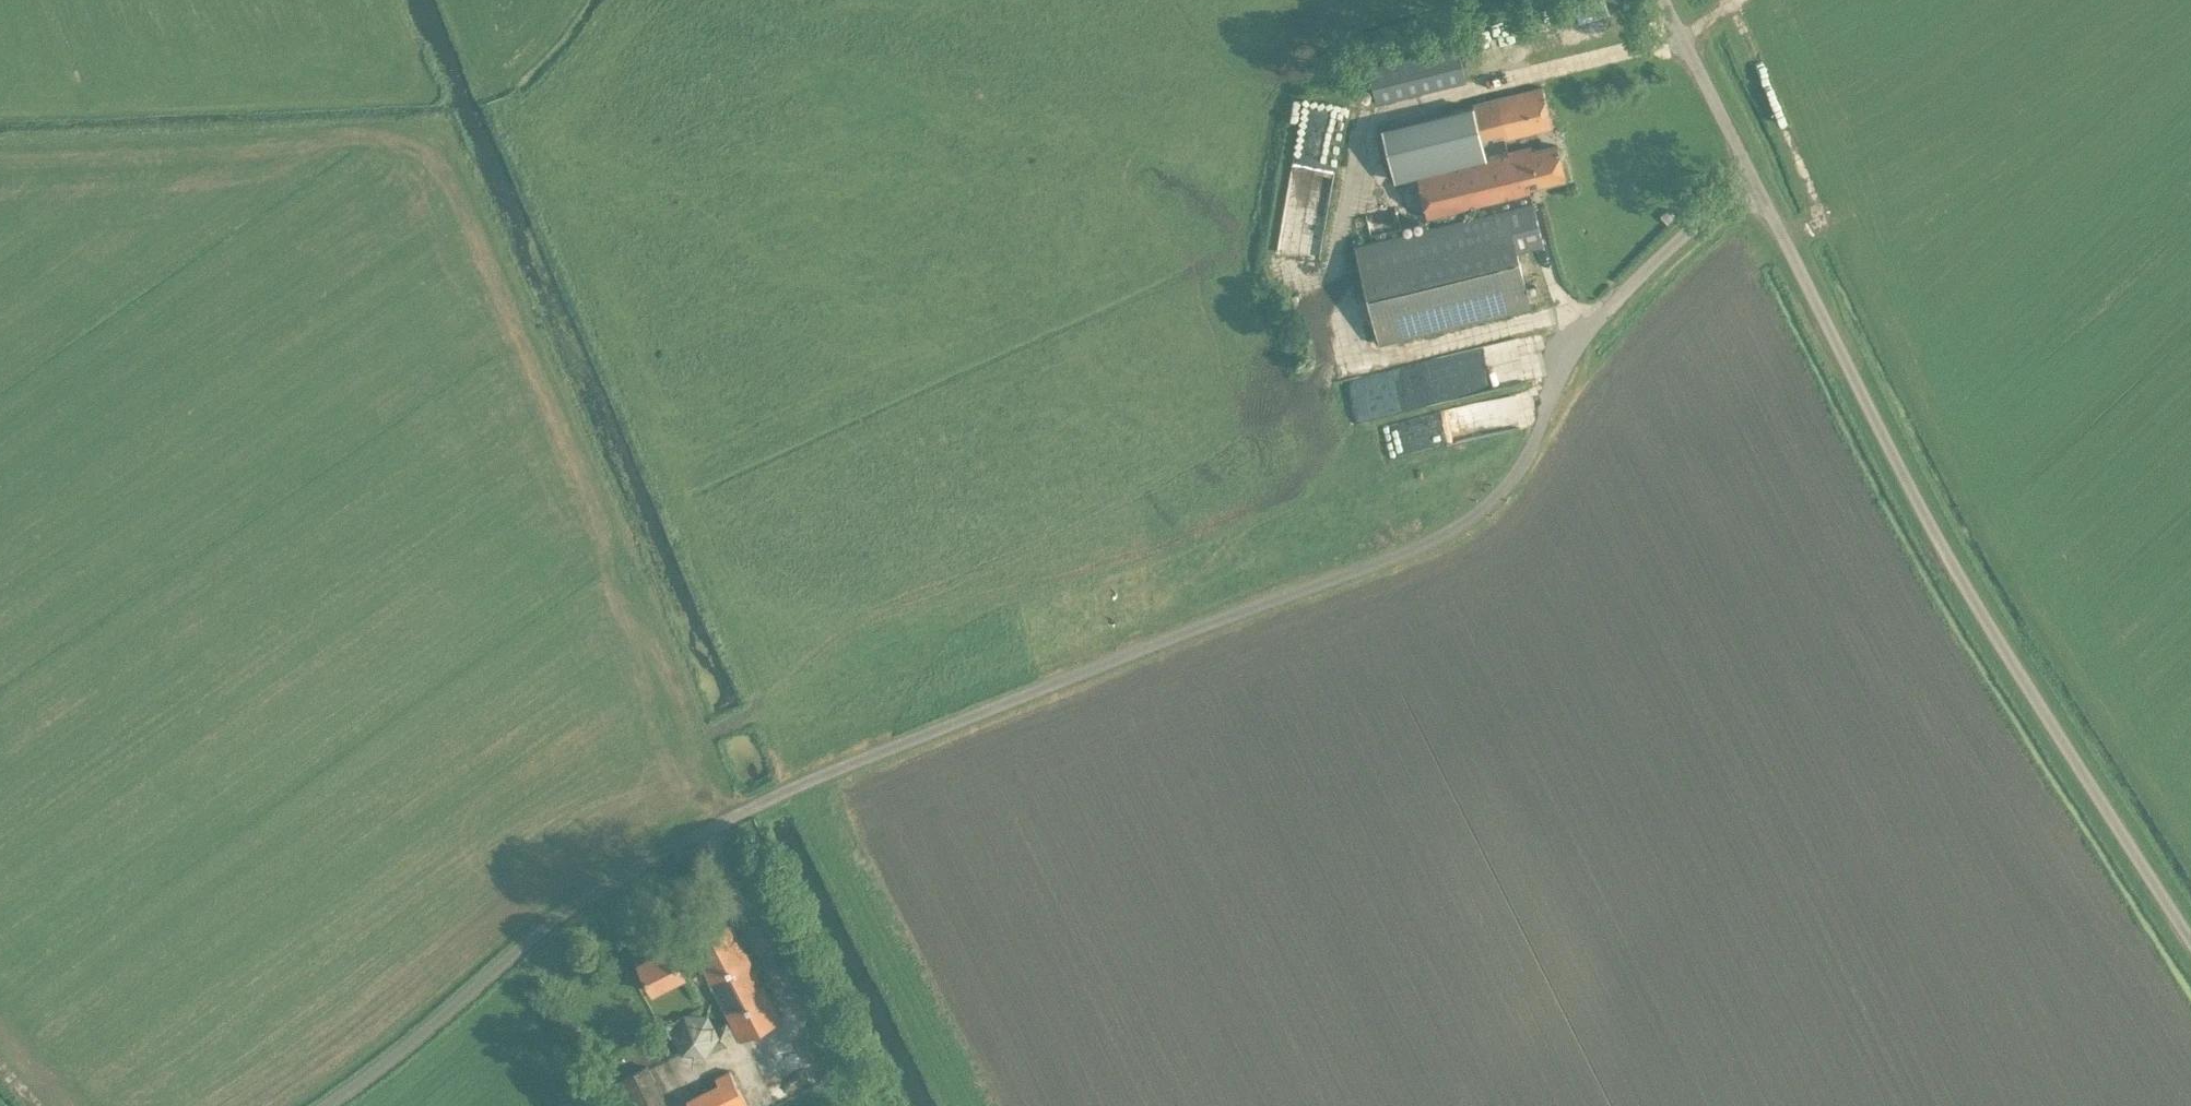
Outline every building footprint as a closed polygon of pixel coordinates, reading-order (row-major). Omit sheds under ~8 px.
[(1495,54),(1529,49),(1526,26),(1491,31),(1495,54)] [(1374,99),(1463,77),(1455,42),(1366,64),(1374,99)] [(1540,240),(1532,209),(1526,184),(1563,175),(1555,141),(1530,148),(1528,143),(1506,148),(1503,135),(1551,124),(1541,84),(1472,101),(1473,103),(1380,126),(1392,175),(1414,170),(1425,214),(1476,202),(1478,211),(1352,242),(1376,340),(1528,302),(1515,246),(1540,240)] [(1397,403),(1404,433),(1521,407),(1515,377),(1544,370),(1535,331),(1364,369),(1372,408),(1397,403)] [(668,941),(636,958),(651,988),(683,972),(681,968),(699,959),(739,1037),(779,1017),(729,918),(687,939),(689,943),(672,951),(668,941)] [(669,1031),(680,1052),(704,1053),(717,1033),(706,1012),(683,1011),(669,1031)] [(646,1063),(621,1075),(637,1105),(667,1105),(646,1063)] [(716,1080),(684,1096),(689,1105),(741,1105),(746,1104),(728,1067),(713,1074),(716,1080)]
